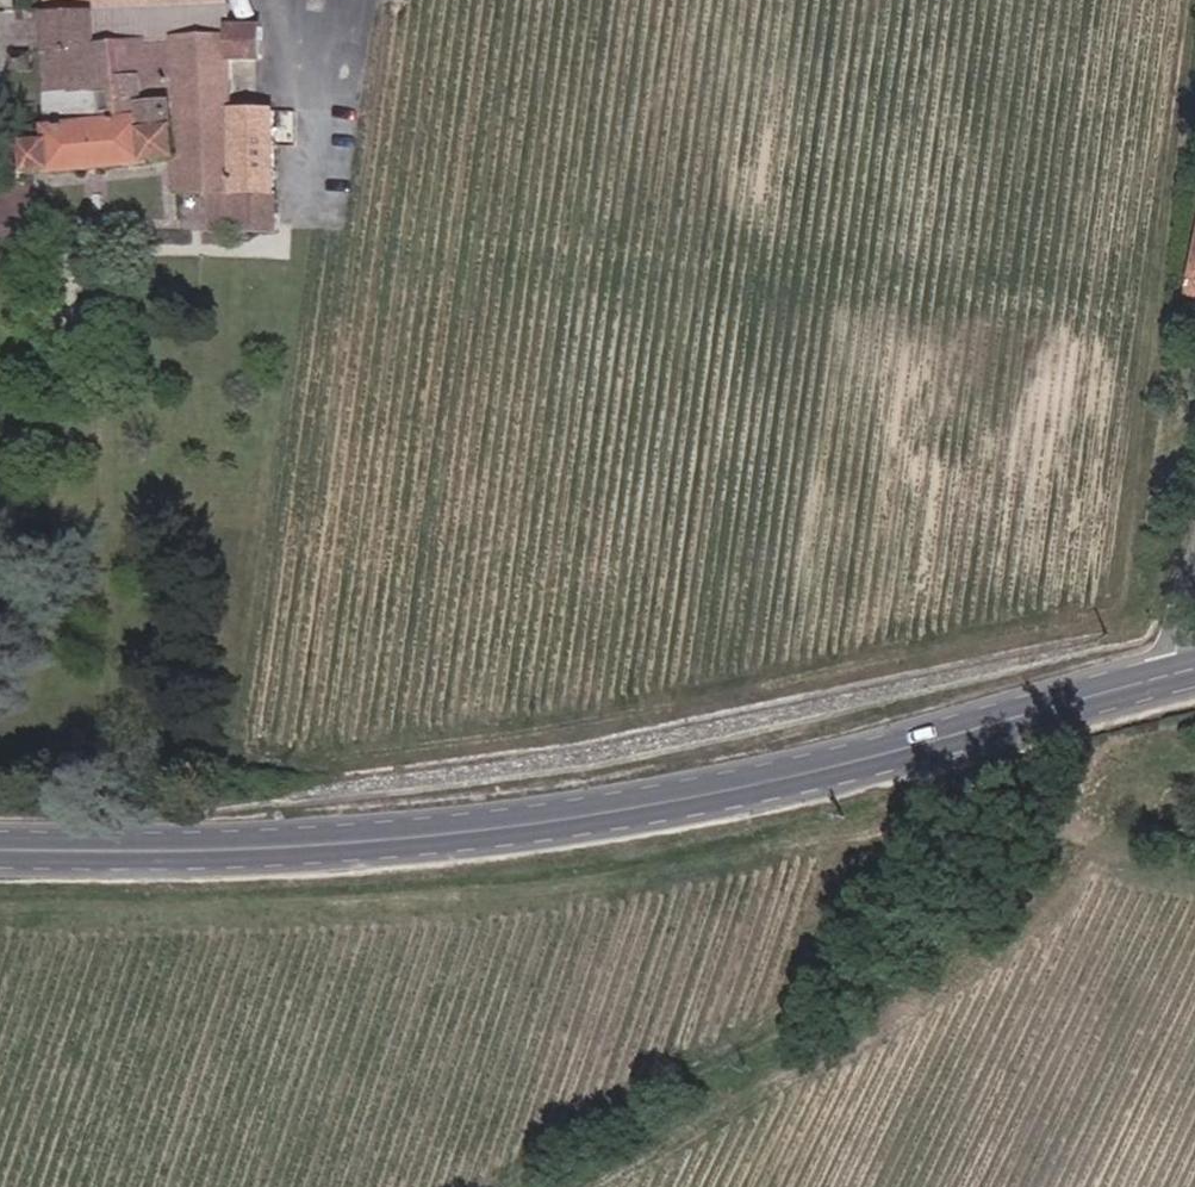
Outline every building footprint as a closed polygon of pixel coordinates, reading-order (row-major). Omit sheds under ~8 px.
[(239,234),(276,234),(275,117),(254,117),(254,106),(237,106),(237,121),(228,121),(227,65),(257,64),(257,29),(225,29),(225,0),(52,0),(56,139),(38,139),(38,176),(178,162),(178,196),(218,195),(239,195),(239,234)] [(218,234),(239,234),(239,195),(218,195),(218,234)] [(1194,300),(1194,232),(1184,298),(1194,300)]
